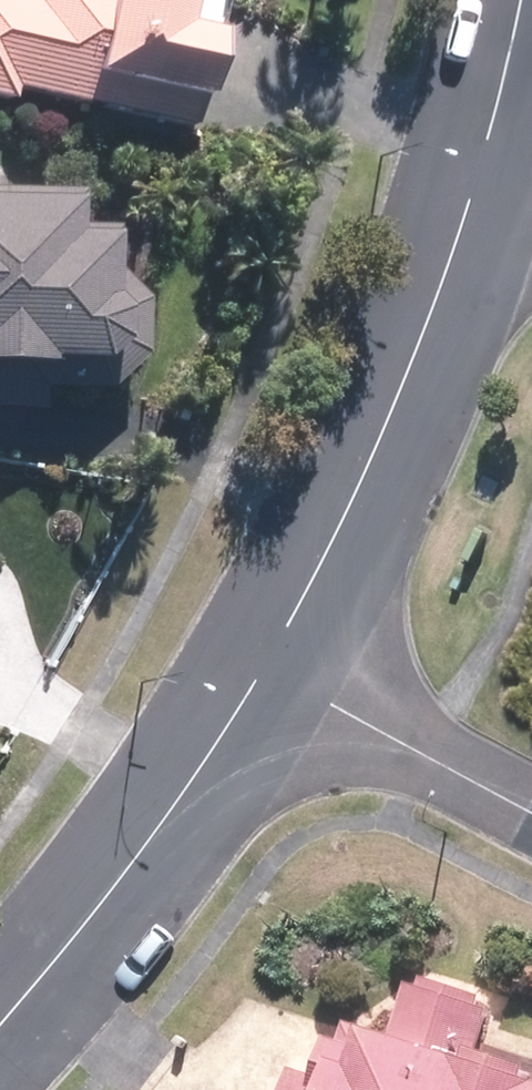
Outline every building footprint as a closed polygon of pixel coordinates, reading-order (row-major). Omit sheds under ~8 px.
[(1,94),(172,138),(207,0),(17,0),(17,2),(7,0),(0,0),(0,98),(1,94)] [(18,414),(18,397),(84,398),(127,365),(128,305),(95,276),(96,239),(60,238),(61,201),(0,200),(0,413),(18,414)] [(282,1089),(515,1089),(516,1089),(466,1073),(483,1020),(404,994),(385,1049),(355,1039),(348,1061),(316,1050),(305,1084),(286,1078),(282,1089)]
